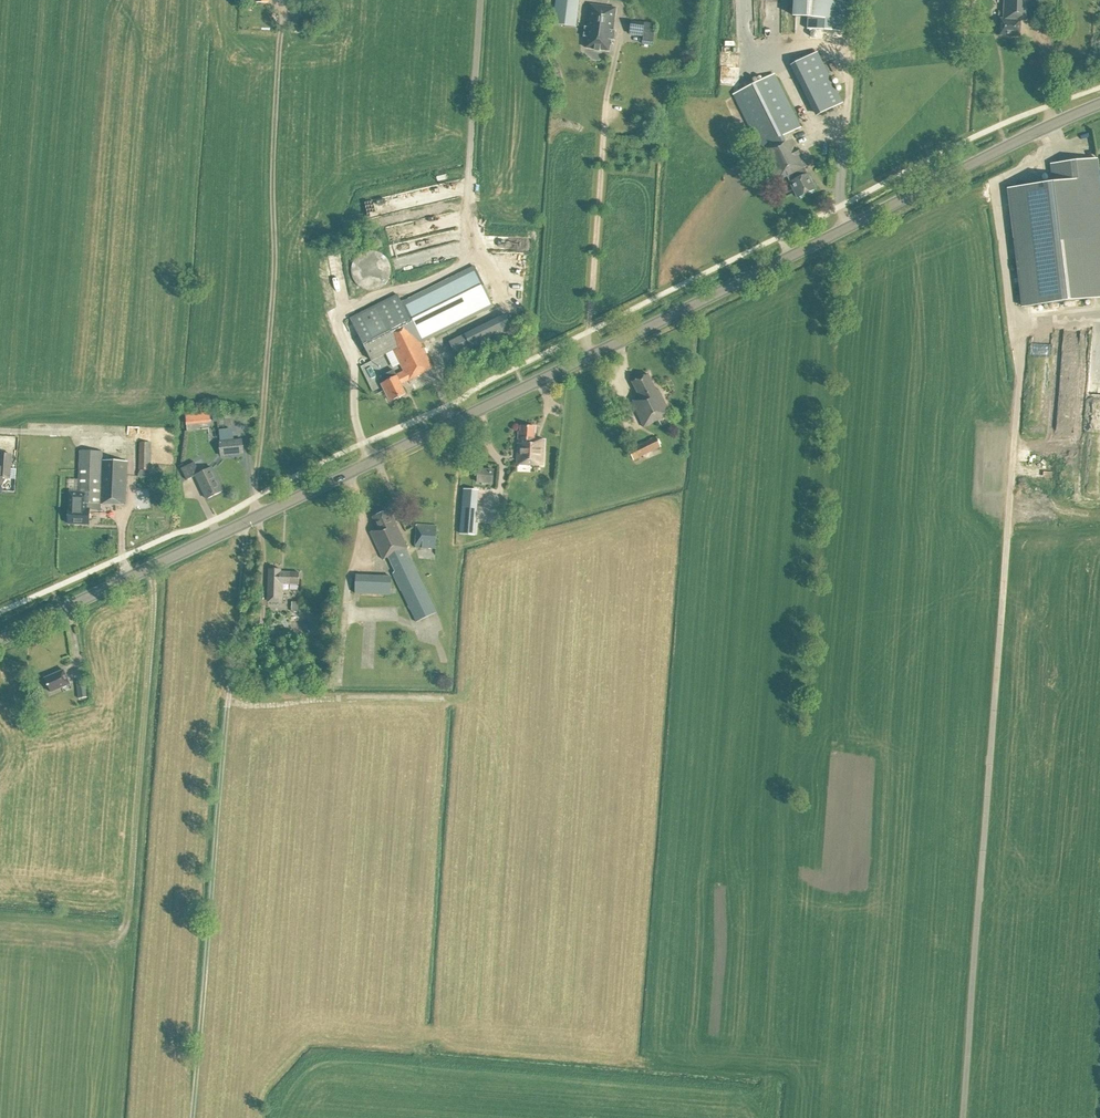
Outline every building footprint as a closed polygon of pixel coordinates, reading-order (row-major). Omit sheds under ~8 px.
[(554,18),(576,21),(579,0),(556,0),(554,18)] [(795,17),(808,18),(807,29),(841,32),(843,0),(797,0),(795,17)] [(1031,0),(1005,0),(1004,20),(1000,19),(1000,36),(1019,37),(1020,21),(1030,21),(1031,0)] [(613,30),(616,8),(590,4),(587,27),(584,27),(583,37),(586,38),(585,48),(609,52),(611,41),(614,41),(615,31),(613,30)] [(303,30),(320,30),(319,19),(303,19),(303,30)] [(652,47),(654,32),(643,31),(644,22),(631,21),(629,34),(643,36),(642,45),(652,47)] [(739,80),(740,41),(730,41),(730,64),(721,64),(721,80),(739,80)] [(842,103),(817,53),(793,65),(818,115),(842,103)] [(777,182),(787,177),(790,183),(798,198),(815,189),(808,174),(804,168),(806,167),(790,135),(789,133),(800,128),(773,75),(734,95),(761,151),(777,182)] [(735,138),(725,118),(715,123),(725,144),(735,138)] [(1097,159),(1050,164),(1052,183),(1007,188),(1021,308),(1099,299),(1099,181),(1097,159)] [(360,254),(356,258),(353,263),(352,269),(352,274),(354,280),(357,285),(362,288),(367,290),(373,291),(379,289),(384,286),(388,282),(391,277),(391,271),(391,266),(389,262),(387,258),(382,254),(377,252),(371,251),(366,252),(360,254)] [(401,303),(397,295),(351,318),(372,361),(393,350),(405,374),(397,378),(394,370),(381,377),(384,383),(382,384),(390,402),(406,395),(401,384),(408,381),(425,373),(425,372),(433,368),(420,343),(494,306),(474,267),(401,303)] [(505,315),(458,338),(449,342),(458,360),(473,353),(474,355),(515,336),(505,315)] [(640,398),(631,402),(644,428),(671,415),(658,389),(656,390),(648,375),(632,383),(640,398)] [(209,411),(194,413),(196,424),(210,422),(209,411)] [(218,416),(219,427),(231,426),(230,415),(218,416)] [(519,432),(517,465),(543,466),(544,440),(534,440),(534,427),(521,427),(521,432),(519,432)] [(140,431),(139,477),(150,478),(151,432),(140,431)] [(629,451),(634,461),(660,448),(655,438),(629,451)] [(242,440),(220,442),(221,456),(244,454),(242,440)] [(70,500),(69,524),(89,525),(90,510),(100,510),(101,504),(117,505),(126,505),(127,463),(102,462),(103,452),(80,451),(79,469),(78,494),(78,500),(70,500)] [(2,486),(3,478),(9,478),(11,455),(0,454),(0,485),(2,486)] [(212,468),(200,474),(195,463),(181,469),(187,480),(196,476),(207,499),(223,491),(212,468)] [(478,470),(477,482),(492,484),(494,471),(478,470)] [(475,535),(477,507),(462,506),(460,534),(475,535)] [(437,612),(406,549),(408,548),(395,521),(393,522),(388,511),(373,518),(378,529),(370,532),(383,560),(388,557),(396,572),(393,574),(416,622),(437,612)] [(417,525),(415,548),(436,549),(437,526),(417,525)] [(299,573),(290,573),(281,572),(281,570),(269,569),(268,592),(270,592),(270,603),(282,603),(283,584),(298,584),(299,573)] [(357,576),(356,595),(391,596),(392,577),(357,576)] [(255,624),(264,624),(265,606),(255,606),(255,624)] [(45,678),(51,693),(70,684),(64,670),(45,678)] [(76,682),(79,699),(87,697),(85,681),(76,682)]
